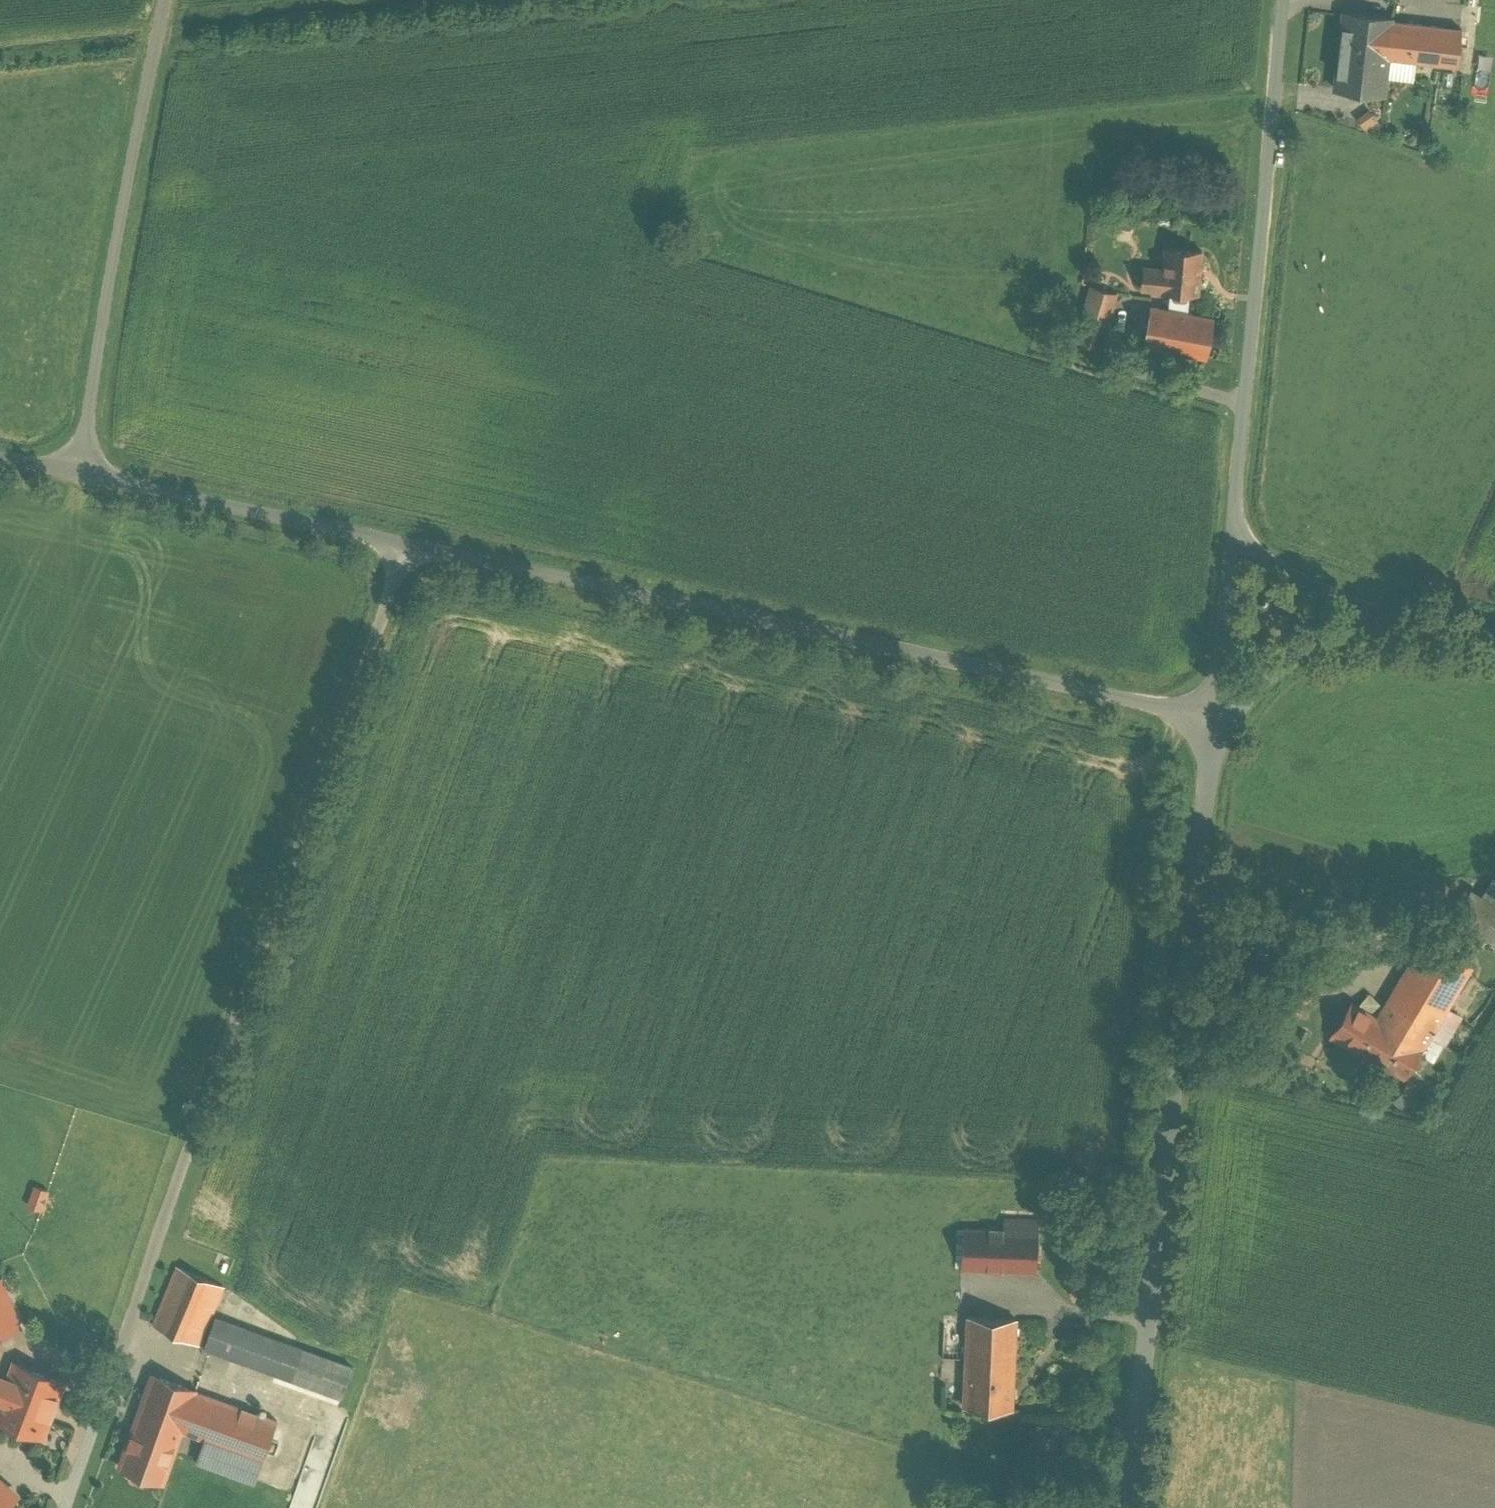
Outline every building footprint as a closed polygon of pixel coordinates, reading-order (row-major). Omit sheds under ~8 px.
[(1388,57),(1392,19),(1345,12),(1337,89),(1385,94),(1389,57),(1388,57)] [(1388,57),(1389,57),(1466,67),(1470,38),(1462,36),(1462,28),(1392,19),(1388,57)] [(1172,291),(1170,308),(1189,312),(1191,293),(1199,294),(1203,250),(1167,247),(1165,269),(1164,290),(1172,291)] [(1143,288),(1164,290),(1165,269),(1146,266),(1143,288)] [(1099,348),(1117,294),(1089,285),(1071,339),(1099,348)] [(1074,306),(1056,301),(1054,314),(1068,318),(1074,306)] [(1215,318),(1189,312),(1170,308),(1152,305),(1144,346),(1207,357),(1215,318)] [(1492,867),(1475,897),(1494,910),(1494,869),(1492,867)] [(1428,938),(1379,1018),(1372,1029),(1403,1048),(1409,1036),(1426,1045),(1473,965),(1428,938)] [(1407,1078),(1426,1045),(1409,1036),(1403,1048),(1372,1029),(1379,1018),(1353,1003),(1335,1032),(1407,1078)] [(1308,1031),(1303,1029),(1300,1037),(1306,1039),(1308,1031)] [(1040,1218),(1005,1217),(1005,1229),(1003,1269),(1038,1270),(1040,1218)] [(1005,1229),(965,1228),(963,1268),(1003,1269),(1005,1229)] [(907,1235),(904,1234),(901,1235),(900,1236),(899,1238),(899,1239),(898,1240),(899,1242),(899,1243),(900,1244),(902,1245),(903,1246),(905,1246),(906,1246),(908,1245),(909,1243),(910,1240),(910,1238),(909,1237),(908,1236),(907,1235)] [(179,1266),(154,1325),(185,1338),(210,1279),(179,1266)] [(0,1280),(0,1333),(20,1325),(1,1279),(0,1280)] [(225,1286),(210,1279),(185,1338),(200,1344),(225,1286)] [(304,1348),(217,1316),(206,1347),(293,1378),(304,1348)] [(1017,1318),(969,1316),(967,1361),(997,1362),(998,1355),(1015,1356),(1017,1318)] [(96,1346),(84,1341),(81,1349),(93,1354),(96,1346)] [(354,1366),(304,1348),(293,1378),(343,1396),(354,1366)] [(997,1362),(967,1361),(965,1405),(1013,1408),(1015,1356),(998,1355),(997,1362)] [(16,1363),(10,1379),(2,1399),(0,1405),(0,1418),(44,1435),(64,1382),(16,1363)] [(279,1419),(154,1375),(140,1415),(181,1430),(205,1439),(264,1460),(279,1419)] [(2,1399),(10,1379),(0,1376),(0,1398),(2,1399)] [(809,1376),(789,1378),(790,1386),(809,1384),(809,1376)] [(181,1430),(140,1415),(130,1443),(129,1442),(121,1466),(165,1482),(177,1448),(175,1448),(181,1430)] [(264,1460),(205,1439),(198,1460),(256,1481),(264,1460)] [(19,1493),(0,1475),(0,1507),(5,1507),(19,1493)]
